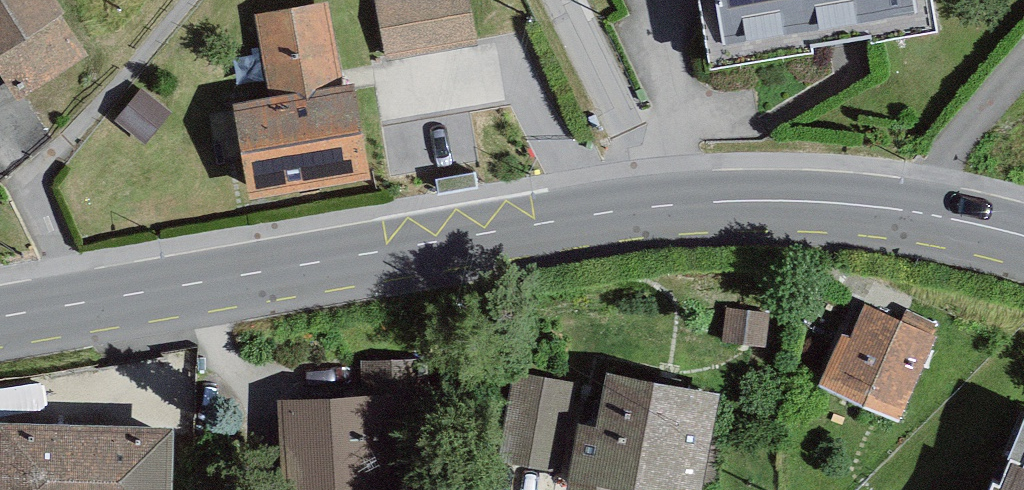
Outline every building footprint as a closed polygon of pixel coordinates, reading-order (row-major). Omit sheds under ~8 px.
[(23,96),(81,59),(43,0),(0,0),(0,60),(23,96)] [(383,5),(392,64),(478,51),(470,0),(420,0),(383,5)] [(718,65),(942,34),(937,0),(709,0),(718,65)] [(329,15),(265,24),(277,105),(240,111),(253,201),(368,185),(356,101),(341,103),(329,15)] [(145,143),(170,114),(144,92),(119,122),(145,143)] [(767,314),(728,309),(724,341),(763,346),(767,314)] [(932,341),(875,315),(861,347),(849,341),(829,388),(898,418),(932,341)] [(286,407),(288,489),(419,489),(417,368),(367,369),(367,406),(286,407)] [(510,378),(498,453),(571,465),(568,480),(630,489),(700,489),(715,397),(611,380),(604,424),(575,420),(579,390),(510,378)] [(8,435),(7,489),(166,489),(167,438),(8,435)] [(1013,489),(1023,489),(1023,462),(1013,489)]
